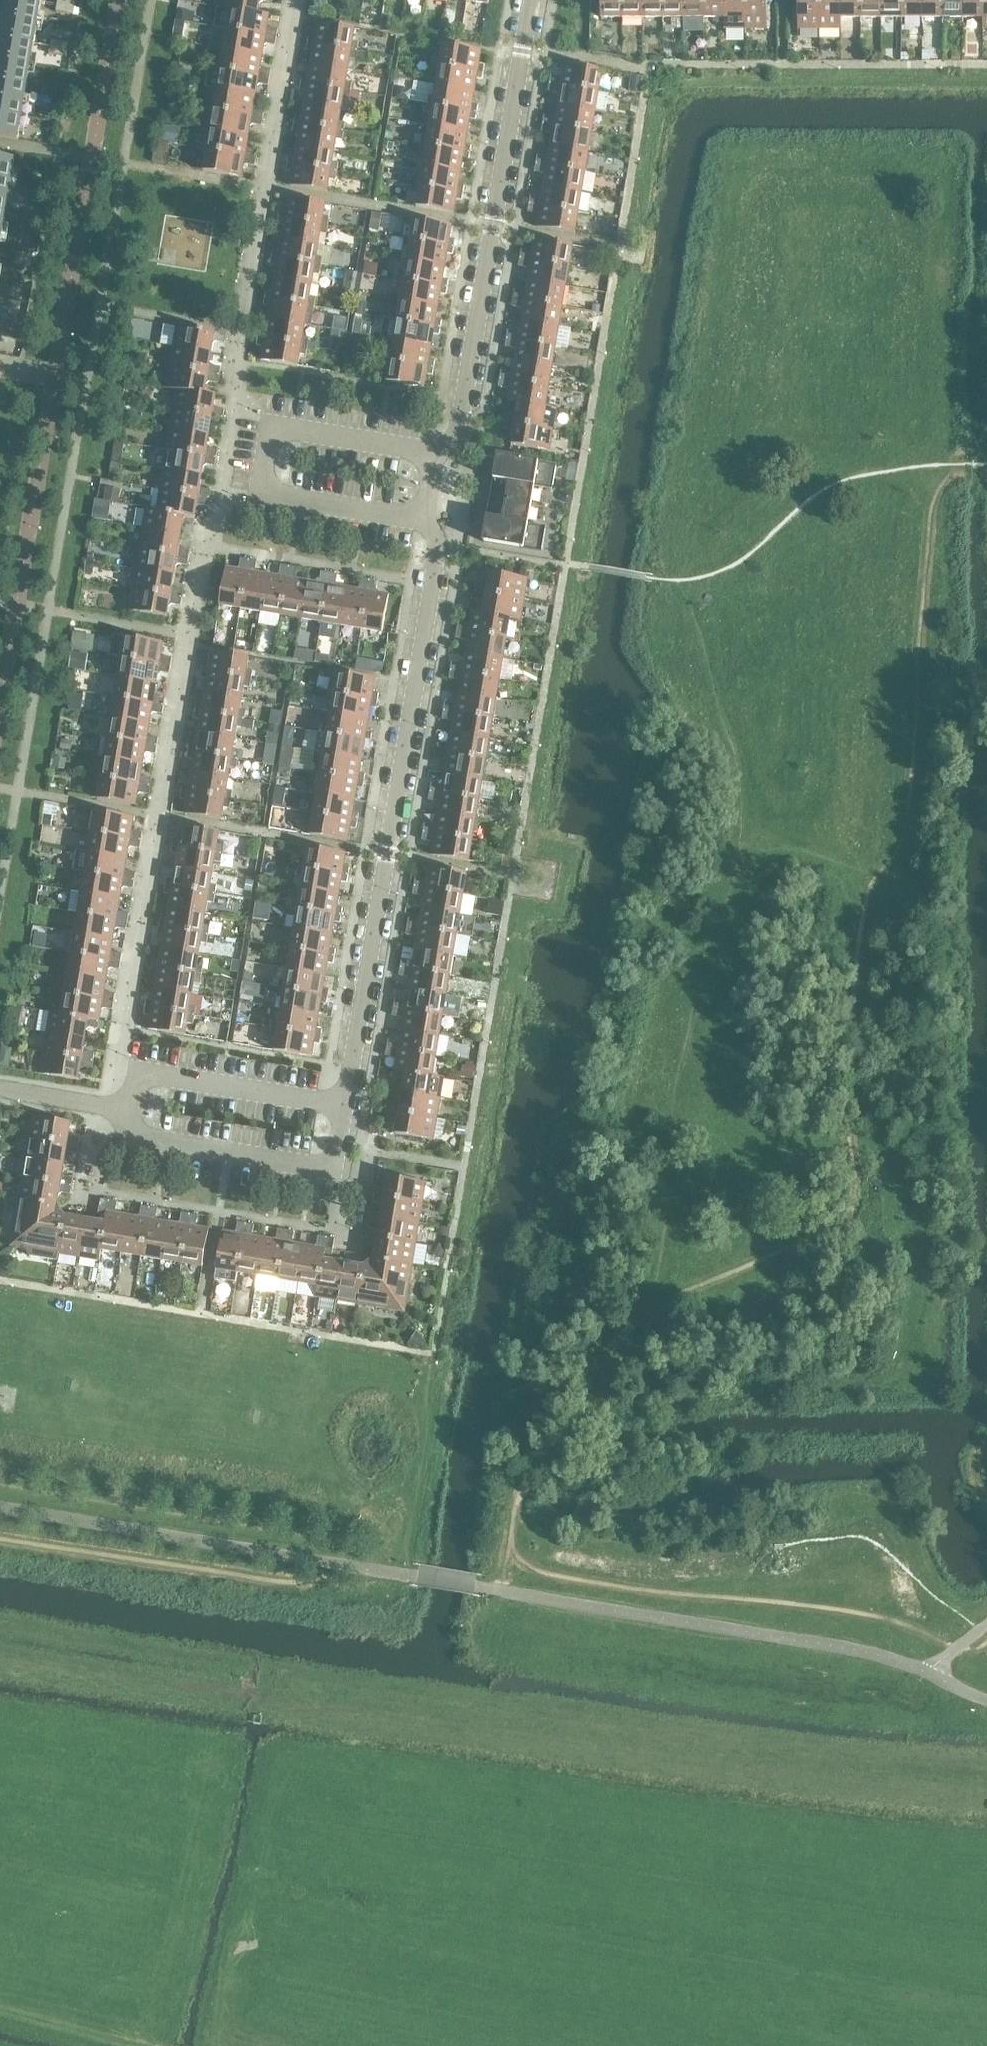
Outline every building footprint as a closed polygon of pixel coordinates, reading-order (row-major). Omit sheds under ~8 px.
[(41,2),(42,0),(5,0),(0,31),(0,136),(18,139),(41,2)] [(272,0),(221,0),(220,7),(231,9),(231,8),(258,13),(258,12),(260,3),(263,1),(272,2),(272,0)] [(622,0),(601,0),(601,17),(622,17),(622,0)] [(643,0),(622,0),(622,17),(643,17),(643,0)] [(663,0),(643,0),(643,17),(663,17),(663,0)] [(684,0),(663,0),(663,17),(684,17),(684,0)] [(704,0),(684,0),(684,17),(704,17),(704,0)] [(725,0),(704,0),(704,17),(724,17),(725,17),(725,0)] [(745,0),(725,0),(725,17),(724,17),(724,28),(746,28),(745,0)] [(767,0),(745,0),(746,28),(767,28),(767,0)] [(819,0),(798,0),(798,28),(819,28),(819,0)] [(840,0),(819,0),(819,28),(841,28),(841,17),(840,17),(840,0)] [(861,0),(840,0),(840,17),(841,17),(861,17),(861,0)] [(881,0),(861,0),(861,17),(881,17),(881,0)] [(901,0),(881,0),(881,17),(901,17),(901,0)] [(922,0),(901,0),(901,17),(922,17),(922,0)] [(942,0),(922,0),(922,17),(942,17),(942,0)] [(963,0),(942,0),(942,17),(963,17),(963,0)] [(984,0),(963,0),(963,17),(983,17),(984,17),(984,0)] [(74,15),(75,7),(57,4),(56,12),(74,15)] [(267,24),(269,14),(258,12),(258,13),(231,8),(231,9),(227,29),(277,37),(278,29),(269,27),(267,24)] [(353,41),(355,28),(318,22),(315,36),(309,35),(308,42),(358,50),(359,42),(353,41)] [(275,45),(277,37),(227,29),(224,49),(262,55),(263,46),(267,44),(275,45)] [(68,49),(69,42),(51,39),(50,46),(68,49)] [(356,59),(358,50),(308,42),(307,49),(313,50),(311,63),(348,70),(350,58),(356,59)] [(479,63),(481,50),(444,43),(442,55),(436,54),(434,63),(484,72),(485,65),(479,63)] [(67,56),(68,49),(50,46),(49,53),(67,56)] [(260,64),(262,55),(224,49),(221,69),(270,77),(271,69),(263,68),(260,64)] [(346,81),(348,70),(311,63),(309,76),(302,75),(301,82),(351,91),(352,82),(346,81)] [(482,79),(484,72),(434,63),(433,72),(439,73),(437,85),(474,91),(476,78),(482,79)] [(599,91),(602,70),(565,64),(563,74),(560,76),(551,75),(550,83),(599,91)] [(269,85),(270,77),(221,69),(217,89),(255,95),(257,86),(260,84),(269,85)] [(349,99),(351,91),(301,82),(300,90),(306,91),(304,104),(341,110),(343,98),(349,99)] [(595,111),(599,91),(550,83),(548,91),(557,92),(559,96),(558,105),(595,111)] [(472,104),(474,91),(437,85),(435,96),(429,95),(427,104),(477,112),(478,105),(472,104)] [(254,105),(255,95),(217,89),(214,109),(263,117),(265,109),(256,108),(254,105)] [(339,121),(341,110),(304,104),(302,116),(296,115),(294,123),(344,131),(345,122),(339,121)] [(476,119),(477,112),(427,104),(426,112),(432,113),(430,125),(467,131),(470,118),(476,119)] [(592,131),(595,111),(558,105),(556,114),(553,117),(544,115),(543,123),(592,131)] [(262,126),(263,117),(214,109),(211,129),(248,136),(250,126),(253,124),(262,126)] [(342,140),(344,131),(294,123),(293,130),(299,131),(297,144),(335,150),(337,139),(342,140)] [(589,151),(592,131),(543,123),(541,131),(550,133),(552,136),(551,145),(589,151)] [(161,124),(161,139),(181,140),(181,125),(161,124)] [(465,144),(467,131),(430,125),(428,136),(422,135),(421,144),(470,152),(471,145),(465,144)] [(247,145),(248,136),(211,129),(207,149),(256,158),(258,150),(249,148),(247,145)] [(333,161),(335,150),(297,144),(295,157),(289,156),(288,163),(337,171),(339,162),(333,161)] [(469,159),(470,152),(421,144),(419,153),(425,154),(423,165),(461,171),(463,158),(469,159)] [(585,171),(589,151),(551,145),(549,154),(546,157),(537,155),(536,163),(585,171)] [(255,166),(256,158),(207,149),(204,171),(241,177),(243,167),(246,164),(255,166)] [(2,234),(15,159),(0,157),(0,248),(2,234)] [(336,180),(337,171),(288,163),(286,170),(292,171),(290,185),(328,191),(330,179),(336,180)] [(582,192),(585,171),(536,163),(535,171),(543,173),(546,176),(544,185),(582,192)] [(458,184),(461,171),(423,165),(421,176),(415,175),(414,184),(463,192),(464,185),(458,184)] [(462,200),(463,192),(414,184),(412,193),(418,194),(416,206),(454,213),(456,199),(462,200)] [(579,212),(582,192),(544,185),(543,195),(539,197),(531,195),(529,204),(579,212)] [(324,216),(326,203),(288,197),(286,211),(280,210),(279,217),(328,225),(329,217),(324,216)] [(235,219),(238,204),(225,202),(222,217),(235,219)] [(575,233),(579,212),(529,204),(528,212),(537,213),(539,216),(537,227),(575,233)] [(327,234),(328,225),(279,217),(277,224),(283,225),(281,238),(319,245),(321,233),(327,234)] [(449,238),(452,224),(414,218),(412,231),(406,230),(405,238),(454,247),(455,239),(449,238)] [(317,256),(319,245),(281,238),(279,251),(273,250),(272,257),(321,266),(323,257),(317,256)] [(453,254),(454,247),(405,238),(403,247),(409,248),(407,259),(445,266),(447,253),(453,254)] [(569,266),(573,245),(535,239),(533,249),(530,251),(521,250),(520,258),(569,266)] [(32,260),(34,253),(16,250),(15,257),(32,260)] [(31,268),(32,260),(15,257),(14,265),(31,268)] [(320,274),(321,266),(272,257),(271,265),(277,266),(275,278),(312,285),(314,273),(320,274)] [(566,286),(569,266),(520,258),(519,266),(527,267),(530,271),(528,280),(566,286)] [(442,279),(445,266),(407,259),(405,271),(399,270),(398,279),(447,287),(449,280),(442,279)] [(310,296),(312,285),(275,278),(272,291),(266,290),(265,297),(314,306),(316,297),(310,296)] [(446,294),(447,287),(398,279),(396,287),(402,288),(400,300),(438,306),(440,293),(446,294)] [(563,306),(566,286),(528,280),(527,289),(523,291),(515,290),(513,298),(563,306)] [(313,315),(314,306),(265,297),(264,305),(270,306),(268,319),(305,325),(307,314),(313,315)] [(559,326),(563,306),(513,298),(512,306),(521,307),(523,311),(521,320),(559,326)] [(436,319),(438,306),(400,300),(399,311),(393,310),(391,319),(441,327),(442,320),(436,319)] [(136,319),(135,333),(168,337),(170,322),(136,319)] [(303,337),(305,325),(268,319),(266,331),(260,330),(258,338),(308,346),(309,338),(303,337)] [(439,334),(441,327),(391,319),(390,328),(396,329),(394,340),(431,346),(433,333),(439,334)] [(556,347),(559,326),(521,320),(520,329),(517,332),(508,330),(507,338),(556,347)] [(225,343),(227,334),(178,325),(174,346),(212,353),(213,343),(217,341),(225,343)] [(306,355),(308,346),(258,338),(257,345),(263,346),(261,360),(298,366),(300,354),(306,355)] [(552,367),(556,347),(507,338),(505,346),(514,348),(516,351),(515,360),(552,367)] [(429,359),(431,346),(394,340),(392,351),(386,350),(384,359),(434,367),(435,360),(429,359)] [(210,362),(212,353),(174,346),(171,366),(220,375),(221,367),(212,365),(210,362)] [(433,375),(434,367),(384,359),(383,368),(389,369),(387,381),(424,388),(427,374),(433,375)] [(549,387),(552,367),(515,360),(513,370),(510,372),(501,370),(500,379),(549,387)] [(218,383),(220,375),(171,366),(167,388),(178,390),(178,389),(205,393),(205,392),(206,384),(210,381),(218,383)] [(546,406),(549,387),(500,379),(498,387),(507,388),(509,391),(508,401),(518,403),(546,407),(546,406)] [(214,405),(216,394),(205,392),(205,393),(178,389),(178,390),(174,409),(223,417),(225,409),(216,408),(214,405)] [(553,429),(556,408),(546,406),(546,407),(518,403),(517,412),(514,415),(505,413),(504,421),(553,429)] [(222,425),(223,417),(174,409),(171,429),(209,436),(210,426),(214,424),(222,425)] [(549,451),(553,429),(504,421),(502,429),(511,431),(513,434),(511,444),(549,451)] [(207,445),(209,436),(171,429),(167,449),(217,458),(218,450),(209,448),(207,445)] [(215,466),(217,458),(167,449),(164,469),(202,476),(203,466),(207,464),(215,466)] [(552,489),(556,464),(498,454),(489,505),(500,507),(501,500),(531,505),(534,486),(552,489)] [(200,485),(202,476),(164,469),(161,490),(210,498),(211,490),(203,488),(200,485)] [(209,506),(210,498),(161,490),(157,509),(195,516),(197,507),(200,504),(209,506)] [(546,527),(528,524),(531,505),(501,500),(500,507),(489,505),(483,541),(541,551),(546,527)] [(194,525),(195,517),(195,516),(157,509),(147,508),(143,529),(181,535),(183,526),(186,523),(194,525)] [(179,544),(181,535),(143,529),(140,549),(189,557),(190,549),(182,548),(179,544)] [(188,565),(189,557),(140,549),(136,569),(174,575),(176,566),(179,564),(188,565)] [(241,608),(249,559),(241,558),(240,566),(236,569),(226,567),(220,605),(241,608)] [(261,612),(267,574),(258,572),(256,569),(257,561),(249,559),(241,608),(261,612)] [(281,615),(289,566),(281,565),(280,573),(277,576),(267,574),(261,612),(281,615)] [(301,618),(308,581),(298,579),(296,576),(297,567),(289,566),(281,615),(301,618)] [(173,584),(174,575),(136,569),(133,589),(182,597),(184,589),(175,588),(173,584)] [(321,622),(330,573),(321,571),(320,580),(317,582),(308,581),(301,618),(321,622)] [(524,599),(528,578),(490,571),(488,582),(485,584),(476,583),(475,591),(524,599)] [(341,625),(348,587),(339,586),(336,583),(338,574),(330,573),(321,622),(341,625)] [(362,628),(370,579),(362,578),(360,587),(357,589),(348,587),(341,625),(362,628)] [(383,632),(389,594),(379,593),(376,589),(378,581),(370,579),(362,628),(383,632)] [(181,605),(182,597),(133,589),(129,610),(167,617),(169,606),(172,604),(181,605)] [(521,620),(524,599),(475,591),(474,599),(482,600),(484,604),(483,612),(483,613),(510,618),(510,619),(521,620)] [(507,638),(510,619),(510,618),(483,613),(483,612),(472,611),(471,621),(467,623),(459,622),(457,630),(507,638)] [(75,629),(73,645),(121,650),(123,635),(75,629)] [(503,658),(507,638),(457,630),(456,638),(465,639),(467,643),(465,652),(503,658)] [(161,652),(163,642),(125,636),(122,657),(171,665),(172,657),(163,656),(161,652)] [(247,669),(249,657),(212,650),(209,664),(203,663),(202,670),(251,679),(253,670),(247,669)] [(500,678),(503,658),(465,652),(464,661),(461,663),(452,662),(451,670),(500,678)] [(513,677),(517,658),(507,656),(504,675),(513,677)] [(169,673),(171,665),(122,657),(118,677),(156,683),(158,674),(161,672),(169,673)] [(250,687),(251,679),(202,670),(201,678),(207,679),(205,692),(242,698),(244,686),(250,687)] [(496,698),(500,678),(451,670),(449,678),(458,680),(460,683),(459,692),(496,698)] [(373,692),(375,678),(338,671),(336,684),(330,683),(328,692),(378,700),(379,693),(373,692)] [(154,693),(156,683),(118,677),(115,697),(164,705),(165,697),(157,696),(154,693)] [(240,710),(242,698),(205,692),(203,704),(196,703),(195,711),(245,719),(246,711),(240,710)] [(376,707),(378,700),(328,692),(327,700),(333,701),(331,713),(368,719),(370,706),(376,707)] [(493,719),(496,698),(459,692),(457,701),(454,704),(445,702),(444,710),(493,719)] [(163,713),(164,705),(115,697),(111,717),(149,724),(151,714),(154,712),(163,713)] [(274,708),(264,760),(275,762),(285,710),(274,708)] [(490,739),(493,719),(444,710),(442,718),(451,720),(453,723),(452,733),(490,739)] [(243,728),(245,719),(195,711),(194,718),(200,719),(198,732),(235,738),(237,727),(243,728)] [(366,732),(368,719),(331,713),(329,724),(323,723),(322,732),(371,740),(372,733),(366,732)] [(148,733),(149,724),(111,717),(108,737),(157,746),(159,738),(150,736),(148,733)] [(233,749),(235,738),(198,732),(196,745),(190,744),(188,751),(238,759),(239,750),(233,749)] [(370,747),(371,740),(322,732),(320,741),(326,742),(324,753),(362,759),(364,746),(370,747)] [(486,759),(490,739),(452,733),(450,742),(447,745),(438,743),(437,751),(486,759)] [(156,754),(157,746),(108,737),(105,757),(142,764),(144,755),(147,752),(156,754)] [(314,764),(315,748),(296,747),(295,763),(314,764)] [(236,768),(238,759),(188,751),(187,758),(193,759),(191,772),(229,778),(231,767),(236,768)] [(483,780),(486,759),(437,751),(436,759),(444,761),(447,764),(445,773),(483,780)] [(359,772),(362,759),(324,753),(322,764),(316,763),(315,772),(364,780),(365,773),(359,772)] [(141,773),(142,764),(105,757),(101,778),(150,786),(152,778),(143,776),(141,773)] [(227,790),(229,778),(191,772),(189,785),(183,784),(182,791),(231,799),(233,791),(227,790)] [(363,787),(364,780),(315,772),(314,780),(319,781),(317,793),(355,799),(357,786),(363,787)] [(479,800),(483,780),(445,773),(443,783),(440,785),(432,783),(430,792),(479,800)] [(149,794),(150,786),(101,778),(98,799),(135,805),(137,795),(140,792),(149,794)] [(230,808),(231,799),(182,791),(181,798),(187,799),(184,813),(222,820),(224,807),(230,808)] [(476,820),(479,800),(430,792),(429,800),(437,801),(440,804),(438,813),(476,820)] [(353,812),(355,799),(317,793),(315,804),(310,803),(308,812),(357,821),(359,813),(353,812)] [(132,827),(133,817),(96,810),(92,832),(141,840),(143,832),(134,830),(132,827)] [(356,828),(357,821),(308,812),(307,821),(313,822),(310,834),(348,841),(350,827),(356,828)] [(473,840),(476,820),(438,813),(437,823),(433,825),(425,824),(423,832),(473,840)] [(218,844),(220,831),(182,825),(180,839),(174,838),(173,845),(222,853),(224,845),(218,844)] [(140,848),(141,840),(92,832),(89,852),(127,858),(128,849),(131,846),(140,848)] [(469,861),(473,840),(423,832),(422,840),(431,841),(433,844),(431,855),(469,861)] [(221,862),(222,853),(173,845),(172,853),(177,854),(175,866),(213,873),(215,861),(221,862)] [(344,866),(346,853),(308,846),(306,859),(300,858),(299,866),(348,875),(350,867),(344,866)] [(125,867),(127,858),(89,852),(85,872),(135,880),(136,872),(127,871),(125,867)] [(211,884),(213,873),(175,866),(173,879),(167,878),(166,885),(215,894),(217,885),(211,884)] [(347,882),(348,875),(299,866),(297,875),(303,876),(301,888),(339,894),(341,881),(347,882)] [(463,894),(467,873),(429,866),(428,877),(424,879),(416,878),(414,886),(463,894)] [(133,888),(135,880),(85,872),(82,892),(120,899),(121,889),(125,887),(133,888)] [(214,902),(215,894),(166,885),(165,893),(171,894),(169,907),(206,913),(208,901),(214,902)] [(460,914),(463,894),(414,886),(413,894),(422,895),(424,899),(422,908),(460,914)] [(337,907),(339,894),(301,888),(300,899),(294,898),(292,907),(342,915),(343,908),(337,907)] [(118,908),(120,899),(82,892),(78,913),(128,921),(129,913),(121,911),(118,908)] [(204,925),(206,913),(169,907),(166,920),(160,919),(159,926),(208,935),(210,926),(204,925)] [(340,922),(342,915),(292,907),(291,915),(297,916),(295,928),(332,934),(334,921),(340,922)] [(457,934),(460,914),(422,908),(421,917),(417,919),(409,918),(407,926),(457,934)] [(126,929),(128,921),(78,913),(75,933),(113,939),(115,930),(118,928),(126,929)] [(207,943),(208,935),(159,926),(158,934),(164,935),(162,948),(199,954),(201,942),(207,943)] [(453,955),(457,934),(407,926),(406,934),(415,936),(417,939),(415,948),(453,955)] [(330,948),(332,934),(295,928),(293,940),(287,939),(285,948),(335,956),(336,949),(330,948)] [(111,948),(113,939),(75,933),(72,953),(121,961),(122,953),(114,952),(111,948)] [(197,965),(199,954),(162,948),(160,960),(154,959),(152,967),(202,975),(203,966),(197,965)] [(333,963),(335,956),(285,948),(284,956),(290,957),(288,969),(325,975),(327,962),(333,963)] [(450,975),(453,955),(415,948),(414,958),(411,960),(402,959),(401,967),(450,975)] [(120,969),(121,961),(72,953),(68,973),(106,979),(108,970),(111,968),(120,969)] [(200,984),(202,975),(152,967),(151,974),(157,975),(155,988),(192,994),(194,983),(200,984)] [(446,995),(450,975),(401,967),(399,975),(408,976),(410,980),(409,989),(446,995)] [(323,988),(325,975),(288,969),(286,980),(280,979),(278,988),(328,996),(329,989),(323,988)] [(105,989),(106,979),(68,973),(65,993),(114,1001),(116,993),(107,992),(105,989)] [(267,997),(268,984),(245,982),(244,995),(267,997)] [(191,1005),(192,994),(155,988),(153,1001),(147,1000),(146,1007),(195,1015),(196,1006),(191,1005)] [(327,1003),(328,996),(278,988),(277,997),(283,998),(281,1009),(318,1015),(321,1002),(327,1003)] [(443,1015),(446,995),(409,989),(407,998),(404,1001),(395,999),(394,1007),(443,1015)] [(113,1009),(114,1001),(65,993),(62,1013),(100,1019),(101,1010),(104,1008),(113,1009)] [(193,1024),(195,1015),(146,1007),(144,1014),(150,1015),(148,1029),(185,1035),(188,1023),(193,1024)] [(440,1036),(443,1015),(394,1007),(392,1015),(401,1017),(403,1020),(402,1029),(440,1036)] [(316,1028),(318,1015),(281,1009),(279,1020),(273,1019),(272,1028),(321,1036),(322,1029),(316,1028)] [(98,1028),(100,1019),(62,1013),(51,1011),(47,1032),(85,1039),(87,1029),(90,1027),(98,1028)] [(320,1044),(321,1036),(272,1028),(270,1037),(276,1038),(274,1050),(312,1057),(314,1043),(320,1044)] [(436,1056),(440,1036),(402,1029),(400,1038),(397,1041),(388,1039),(387,1047),(436,1056)] [(84,1048),(85,1039),(47,1032),(44,1052),(93,1061),(95,1053),(86,1051),(84,1048)] [(433,1076),(433,1075),(436,1056),(387,1047),(386,1055),(394,1057),(397,1060),(395,1070),(433,1076)] [(92,1069),(93,1061),(44,1052),(40,1073),(78,1080),(80,1070),(83,1067),(92,1069)] [(440,1098),(444,1078),(444,1077),(433,1075),(433,1076),(395,1070),(394,1078),(401,1080),(404,1083),(402,1092),(440,1098)] [(437,1118),(440,1098),(402,1092),(401,1101),(397,1104),(389,1102),(388,1110),(437,1118)] [(433,1140),(437,1118),(388,1110),(386,1118),(395,1120),(397,1123),(395,1133),(433,1140)] [(69,1133),(71,1122),(33,1116),(30,1137),(79,1145),(80,1137),(72,1136),(69,1133)] [(78,1153),(79,1145),(30,1137),(26,1157),(64,1164),(66,1154),(69,1152),(78,1153)] [(63,1173),(64,1164),(26,1157),(23,1177),(72,1186),(74,1178),(65,1176),(63,1173)] [(423,1203),(426,1182),(388,1176),(386,1186),(383,1188),(375,1187),(373,1195),(423,1203)] [(71,1194),(72,1186),(23,1177),(19,1199),(57,1206),(57,1204),(59,1195),(62,1192),(71,1194)] [(419,1223),(423,1203),(373,1195),(372,1203),(380,1204),(383,1208),(381,1217),(419,1223)] [(19,1240),(53,1216),(61,1210),(57,1204),(57,1206),(19,1199),(14,1233),(19,1240)] [(101,1249),(109,1200),(101,1199),(98,1218),(94,1220),(85,1219),(78,1257),(100,1260),(102,1249),(101,1249)] [(121,1253),(128,1215),(118,1213),(116,1210),(118,1201),(109,1200),(101,1249),(102,1249),(121,1253)] [(142,1256),(150,1207),(142,1205),(140,1214),(137,1216),(128,1215),(121,1253),(142,1256)] [(162,1259),(168,1222),(159,1220),(156,1217),(158,1208),(150,1207),(142,1256),(162,1259)] [(57,1253),(63,1221),(64,1215),(65,1215),(61,1210),(53,1216),(19,1240),(24,1247),(57,1253)] [(182,1263),(190,1214),(182,1212),(180,1221),(177,1223),(168,1222),(162,1259),(182,1263)] [(203,1266),(209,1229),(199,1227),(197,1224),(198,1215),(190,1214),(182,1263),(203,1266)] [(85,1219),(65,1215),(64,1215),(63,1221),(57,1253),(78,1257),(85,1219)] [(416,1244),(419,1223),(381,1217),(380,1226),(376,1229),(368,1227),(367,1235),(416,1244)] [(238,1272),(246,1223),(238,1222),(237,1230),(233,1233),(223,1231),(217,1269),(238,1272)] [(258,1276),(264,1238),(255,1236),(253,1233),(254,1224),(246,1223),(238,1272),(258,1276)] [(278,1279),(286,1230),(278,1228),(277,1237),(274,1239),(264,1238),(258,1276),(278,1279)] [(298,1282),(305,1245),(295,1243),(293,1240),(294,1231),(286,1230),(278,1279),(298,1282)] [(319,1286),(327,1237),(319,1235),(317,1244),(314,1246),(305,1245),(298,1282),(318,1286),(319,1286)] [(412,1265),(416,1244),(367,1235),(365,1243),(374,1245),(376,1248),(374,1258),(374,1259),(412,1265)] [(338,1300),(344,1262),(334,1261),(332,1257),(335,1238),(327,1237),(319,1286),(318,1286),(316,1296),(338,1300)] [(406,1299),(412,1265),(374,1259),(374,1258),(369,1262),(375,1270),(399,1304),(406,1299)] [(359,1304),(364,1272),(365,1266),(364,1266),(344,1262),(338,1300),(359,1304)] [(399,1304),(375,1270),(369,1262),(364,1266),(365,1266),(364,1272),(359,1304),(392,1309),(399,1304)]
